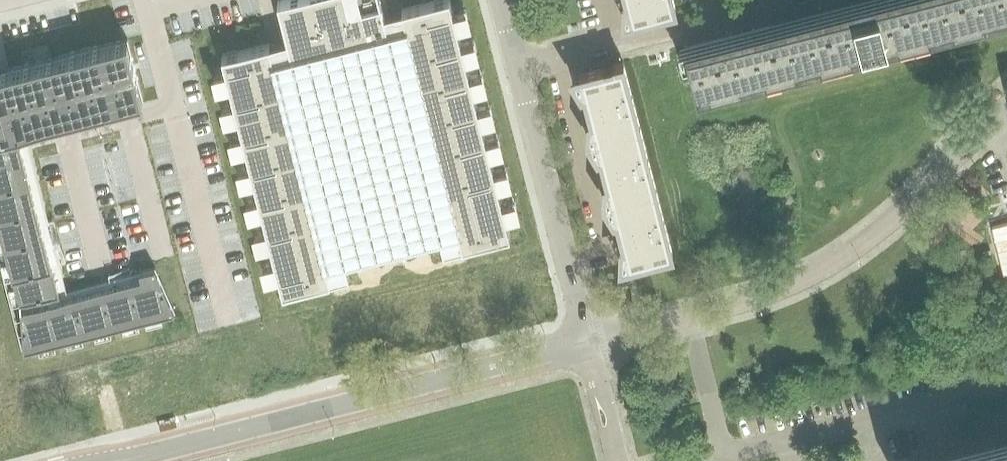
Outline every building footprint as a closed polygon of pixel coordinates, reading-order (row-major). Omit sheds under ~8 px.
[(223,53),(284,291),(350,275),(346,259),(442,235),(446,250),(511,233),(452,0),(430,0),(385,11),(382,0),(279,0),(288,36),(223,53)] [(629,5),(632,14),(633,18),(675,7),(673,0),(628,0),(629,5)] [(700,93),(783,71),(888,44),(969,23),(1006,13),(1006,0),(861,0),(688,45),(688,44),(686,45),(698,94),(700,93)] [(20,300),(20,301),(21,301),(60,291),(42,222),(24,151),(22,142),(19,131),(26,129),(143,99),(128,39),(9,69),(0,71),(0,222),(20,300)] [(598,136),(640,125),(623,61),(614,64),(613,61),(604,63),(605,66),(581,72),(582,76),(583,76),(585,85),(584,85),(594,124),(595,124),(598,136)] [(640,125),(598,136),(597,137),(598,139),(599,139),(601,148),(600,148),(610,187),(611,186),(613,195),(612,195),(613,199),(656,188),(640,125)] [(656,188),(613,199),(614,202),(615,202),(617,210),(616,211),(626,249),(627,249),(629,258),(630,262),(672,251),(656,188)] [(22,308),(21,309),(24,350),(175,312),(155,267),(139,271),(140,271),(141,278),(22,308)] [(493,322),(539,308),(534,292),(489,306),(493,322)] [(949,460),(1006,460),(1006,446),(949,460)]
